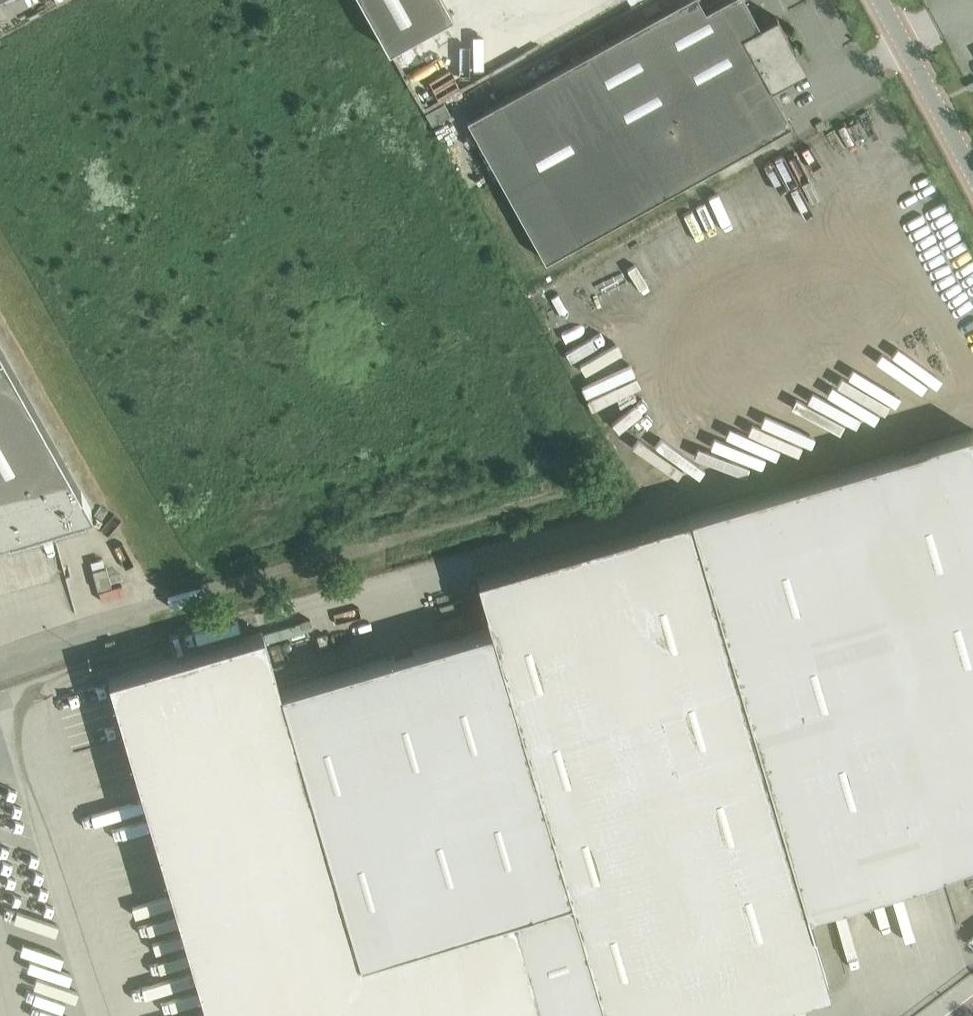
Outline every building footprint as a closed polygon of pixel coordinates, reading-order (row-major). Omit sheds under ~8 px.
[(388,49),(451,13),(444,0),(361,0),(388,49)] [(469,117),(548,258),(791,123),(771,87),(805,68),(794,47),(790,50),(784,38),(788,36),(776,16),(759,25),(746,0),(721,0),(704,9),(700,0),(679,0),(469,117)] [(91,509),(91,508),(0,345),(0,534),(91,509)] [(208,1015),(733,1015),(828,988),(811,930),(814,929),(813,929),(807,911),(972,862),(972,431),(688,515),(476,577),(486,608),(485,609),(491,627),(280,690),(263,632),(108,678),(208,1015)] [(92,570),(97,590),(111,586),(106,566),(92,570)]
